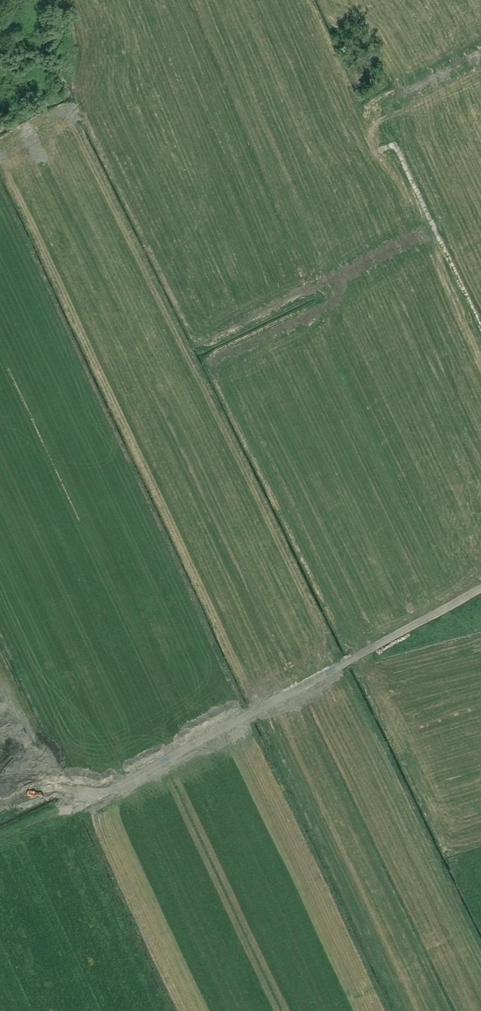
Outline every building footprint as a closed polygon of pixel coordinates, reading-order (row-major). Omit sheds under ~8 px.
[(10,53),(0,44),(0,63),(10,53)]
